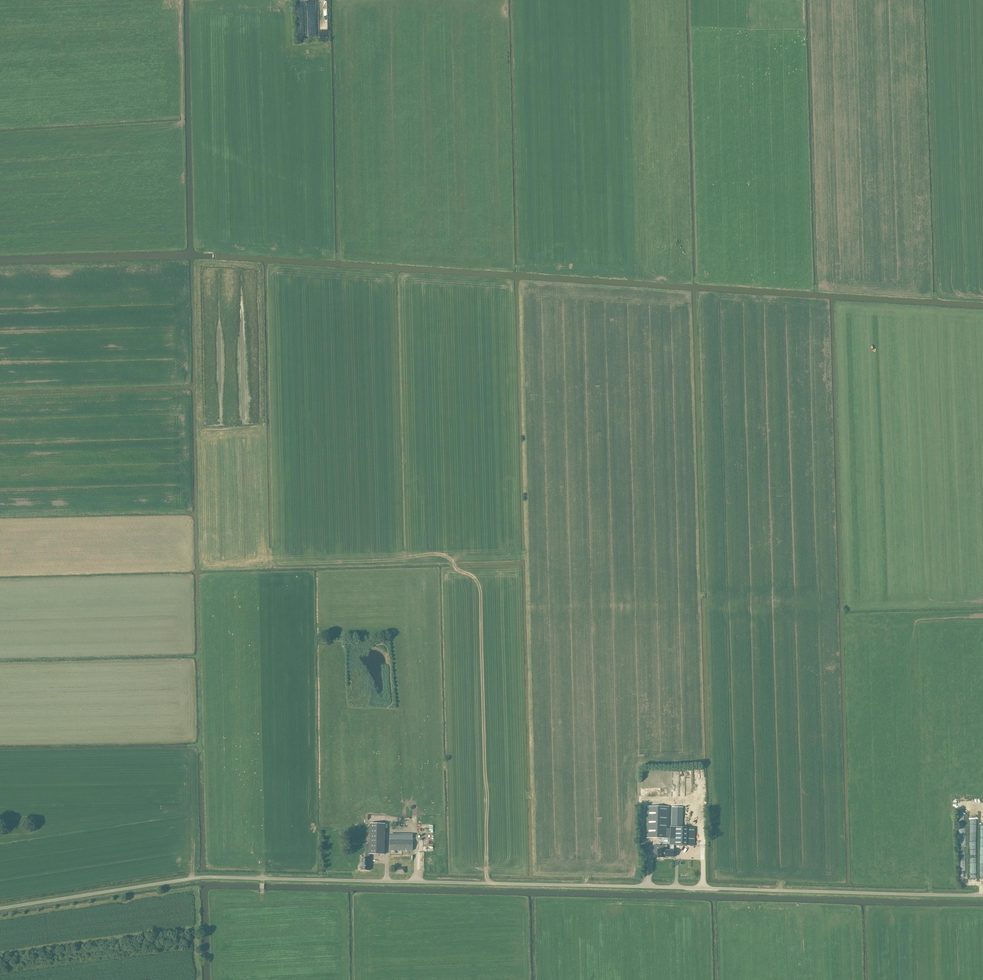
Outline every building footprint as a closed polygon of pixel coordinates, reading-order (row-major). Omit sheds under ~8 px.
[(646,838),(668,839),(669,807),(647,806),(646,838)] [(672,807),(671,827),(670,827),(670,845),(674,845),(687,845),(695,846),(695,827),(688,827),(683,827),(683,807),(672,807)] [(370,824),(370,829),(369,854),(384,854),(385,824),(370,824)] [(390,839),(389,850),(413,851),(413,839),(390,839)] [(674,857),(674,851),(670,851),(668,851),(667,849),(666,849),(665,850),(664,857),(674,857)] [(361,869),(361,870),(369,870),(370,859),(362,859),(361,865),(360,869),(361,869)]
